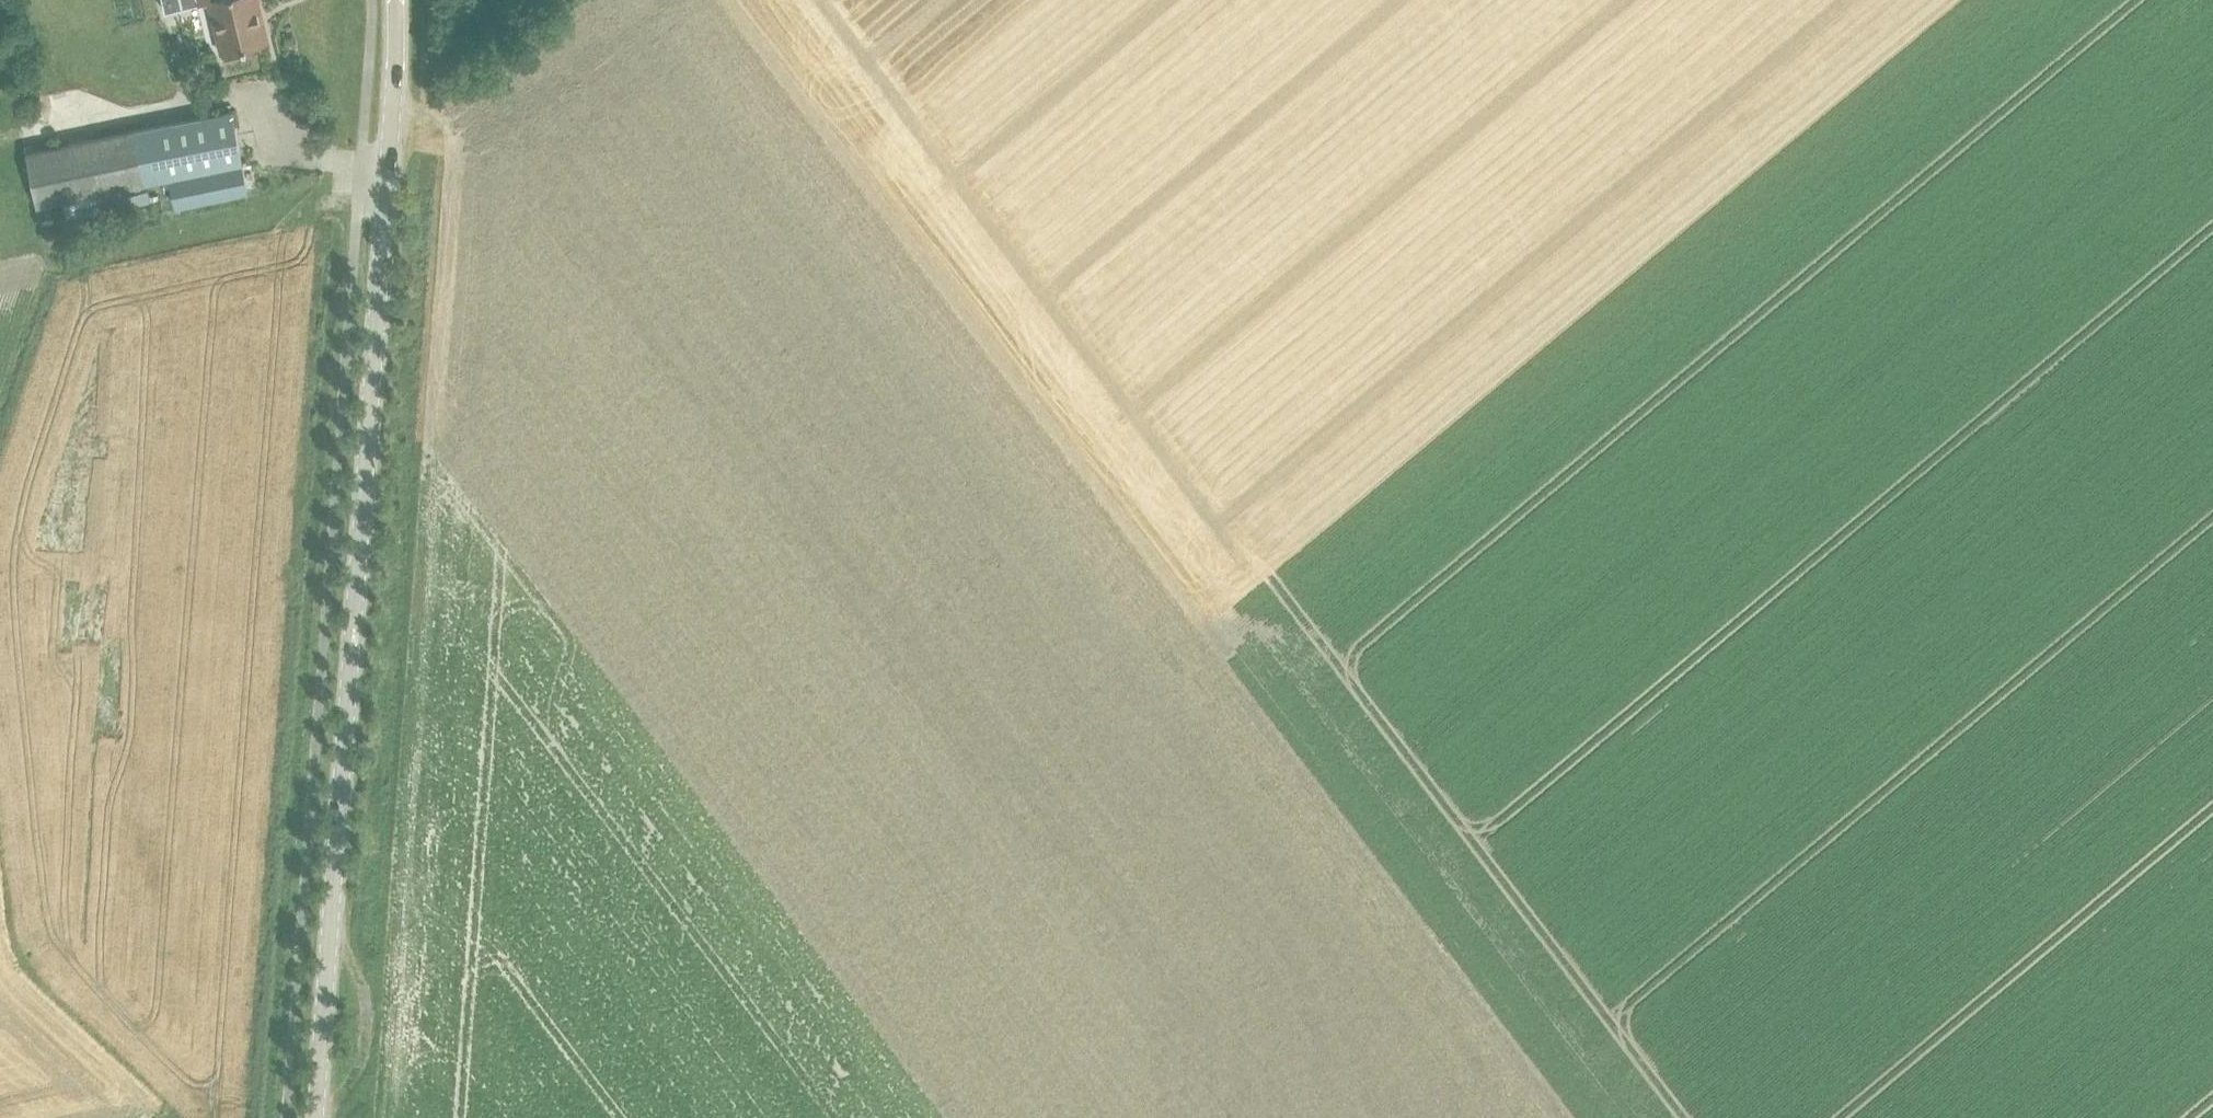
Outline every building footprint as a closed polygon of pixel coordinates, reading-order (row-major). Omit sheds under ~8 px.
[(267,41),(257,0),(209,0),(221,52),(267,41)] [(231,110),(132,130),(27,151),(38,205),(142,182),(168,177),(174,204),(247,189),(231,110)]
